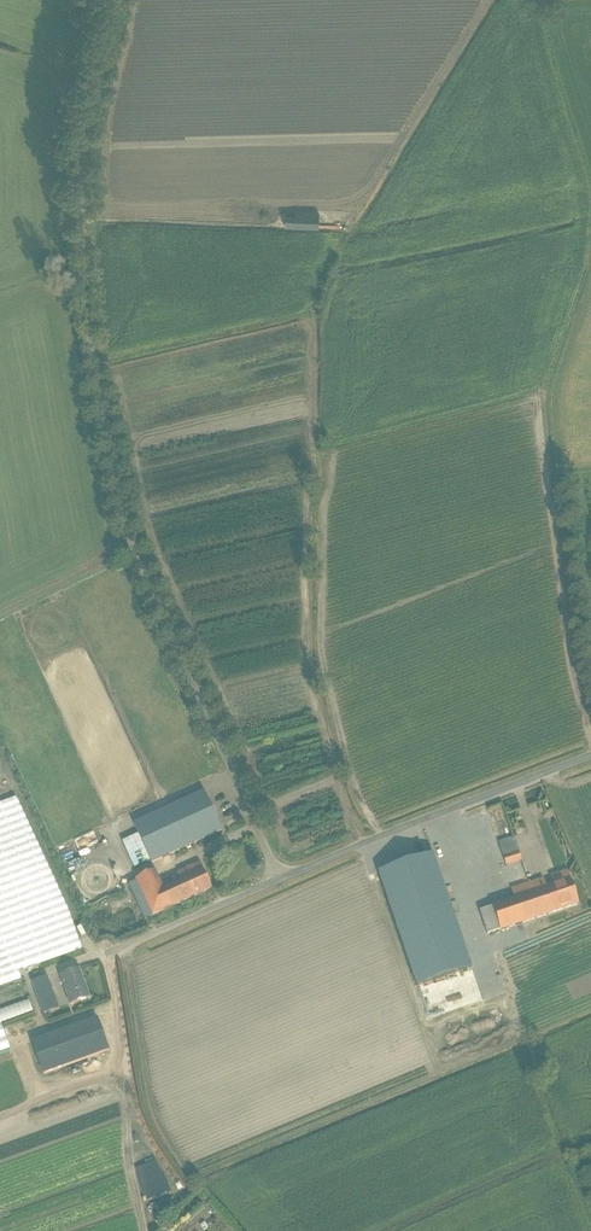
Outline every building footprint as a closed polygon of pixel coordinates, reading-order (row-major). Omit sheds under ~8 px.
[(134,868),(151,861),(151,863),(222,831),(204,791),(133,823),(138,834),(122,841),(134,868)] [(50,959),(73,950),(82,947),(79,940),(68,911),(16,798),(0,804),(0,985),(20,978),(17,971),(50,959)] [(504,857),(506,865),(521,860),(519,852),(504,857)] [(424,854),(370,874),(412,987),(466,967),(424,854)] [(178,873),(181,880),(163,888),(155,871),(136,880),(137,881),(130,885),(145,919),(212,888),(200,863),(178,873)] [(578,904),(571,884),(567,871),(551,876),(554,885),(546,888),(543,879),(512,889),(515,899),(492,906),(501,930),(578,904)] [(71,1004),(78,1001),(89,997),(89,996),(87,997),(82,983),(84,982),(79,969),(61,976),(71,1004)] [(31,983),(43,1014),(59,1008),(47,977),(31,983)] [(38,1013),(33,1000),(0,1011),(0,1026),(38,1013)] [(43,1073),(62,1067),(97,1054),(108,1050),(97,1018),(85,1022),(50,1034),(32,1041),(43,1073)] [(2,1028),(0,1028),(0,1054),(10,1050),(2,1028)] [(137,1169),(148,1201),(172,1192),(167,1180),(165,1181),(162,1172),(161,1172),(157,1162),(137,1169)]
